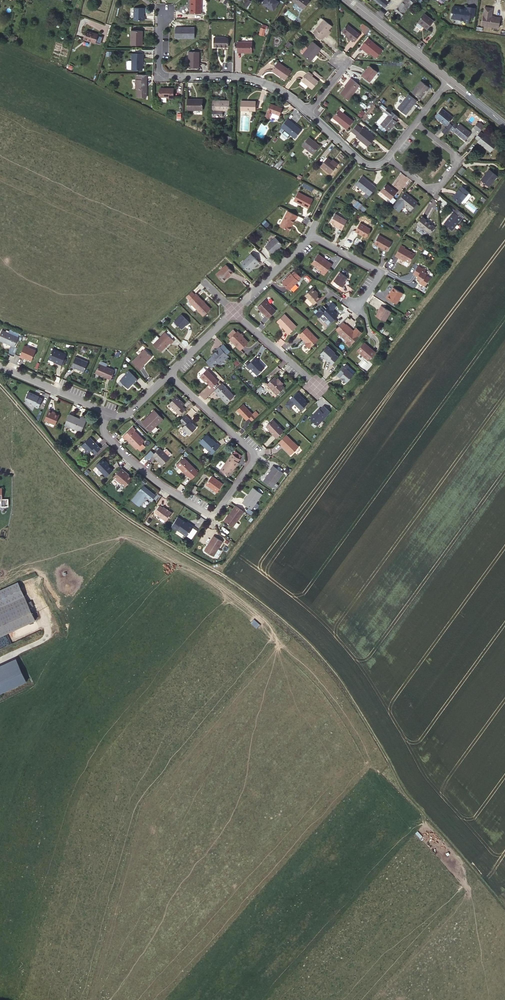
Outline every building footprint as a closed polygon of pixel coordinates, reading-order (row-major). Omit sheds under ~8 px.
[(190,6),(190,13),(201,14),(201,0),(193,0),(192,6),(190,6)] [(262,3),(274,10),(279,1),(276,0),(264,0),(262,3)] [(293,0),(303,9),(309,1),(308,0),(293,0)] [(411,5),(406,0),(405,0),(399,7),(405,13),(411,5)] [(466,9),(453,6),(452,7),(451,13),(453,13),(454,14),(453,19),(464,21),(464,23),(468,24),(469,18),(469,16),(473,17),(475,9),(466,7),(466,9)] [(395,11),(402,17),(405,13),(399,7),(395,11)] [(144,8),(134,8),(133,20),(144,20),(144,8)] [(492,9),(484,8),(481,26),(498,28),(500,19),(491,17),(492,9)] [(418,22),(418,23),(423,26),(427,29),(433,21),(425,14),(418,22)] [(321,39),(328,30),(331,25),(323,19),(313,32),(321,39)] [(341,31),(347,35),(352,39),(355,42),(360,35),(347,24),(341,31)] [(370,29),(366,26),(362,31),(366,34),(370,29)] [(194,28),(175,28),(175,38),(194,38),(194,28)] [(142,30),(131,30),(130,44),(142,45),(142,30)] [(329,31),(328,30),(321,39),(322,40),(329,31)] [(97,34),(86,31),(84,39),(95,42),(97,34)] [(214,38),(214,45),(218,45),(218,47),(228,47),(228,38),(214,38)] [(368,39),(361,46),(370,53),(376,58),(382,50),(368,39)] [(238,42),(238,52),(245,52),(245,54),(253,54),(253,43),(238,42)] [(321,48),(313,42),(308,48),(303,54),(310,60),(315,54),(315,55),(321,48)] [(370,53),(361,46),(360,48),(369,55),(370,53)] [(199,52),(188,51),(188,67),(199,67),(199,52)] [(141,62),(142,62),(142,53),(132,53),(132,69),(141,70),(141,62)] [(291,71),(278,62),(272,71),(285,79),(291,71)] [(377,72),(369,66),(362,75),(370,82),(377,72)] [(318,81),(307,72),(301,80),(302,80),(308,86),(312,88),(312,89),(318,81)] [(147,75),(137,75),(137,79),(136,79),(136,89),(137,89),(137,97),(146,97),(146,90),(145,89),(145,79),(147,79),(147,75)] [(352,79),(350,78),(344,86),(345,87),(352,79)] [(348,100),(360,85),(352,79),(345,87),(340,94),(348,100)] [(429,87),(421,80),(411,92),(420,99),(429,87)] [(173,88),(160,88),(159,97),(168,97),(168,98),(173,99),(173,88)] [(406,114),(417,100),(409,94),(398,108),(406,114)] [(202,99),(187,99),(187,110),(202,110),(202,99)] [(229,100),(220,100),(220,102),(212,102),(212,110),(223,110),(229,110),(229,100)] [(241,111),(255,111),(255,101),(241,101),(241,111)] [(282,108),(270,104),(265,116),(269,117),(270,116),(276,118),(278,118),(282,108)] [(453,117),(442,108),(435,117),(446,126),(453,117)] [(343,113),(340,110),(339,109),(333,117),(347,129),(353,121),(343,113)] [(395,120),(398,117),(391,111),(388,109),(385,112),(388,115),(380,124),(388,131),(397,121),(395,120)] [(301,130),(287,118),(281,127),(295,138),(301,130)] [(483,126),(477,122),(473,127),(479,132),(483,126)] [(442,131),(446,135),(450,129),(453,125),(452,125),(451,124),(450,123),(446,128),(445,127),(442,131)] [(458,125),(455,123),(453,125),(450,129),(453,132),(454,131),(464,139),(470,132),(459,124),(458,125)] [(357,124),(351,131),(357,135),(362,128),(357,124)] [(362,128),(357,135),(356,136),(368,146),(375,137),(363,128),(362,128)] [(480,132),(475,138),(479,140),(485,146),(484,147),(490,152),(497,144),(484,133),(483,134),(480,132)] [(319,146),(309,137),(302,145),(313,154),(319,146)] [(329,173),(336,165),(331,161),(327,158),(321,166),(329,173)] [(497,176),(489,169),(485,173),(486,173),(481,180),(488,186),(497,176)] [(370,196),(376,187),(362,176),(355,184),(370,196)] [(304,182),(302,186),(310,191),(312,187),(304,182)] [(397,192),(386,184),(381,191),(391,200),(397,192)] [(461,202),(468,193),(469,192),(462,186),(453,197),(460,202),(461,202)] [(313,199),(298,192),(294,200),(308,208),(313,199)] [(412,197),(405,192),(398,201),(411,211),(417,203),(411,198),(412,197)] [(470,194),(468,193),(461,202),(462,203),(465,203),(470,196),(470,194)] [(462,218),(465,214),(456,208),(453,211),(462,218)] [(295,220),(298,216),(288,211),(280,226),(289,230),(295,219),(295,220)] [(452,230),(462,218),(453,211),(443,223),(452,230)] [(339,226),(338,228),(342,229),(347,220),(335,213),(330,221),(336,224),(339,226)] [(429,233),(434,226),(423,217),(417,223),(429,233)] [(355,232),(365,237),(370,229),(360,223),(355,232)] [(379,235),(374,244),(387,251),(391,242),(379,235)] [(275,237),(265,247),(272,254),(282,245),(275,237)] [(414,254),(404,248),(405,247),(401,245),(395,256),(399,258),(399,257),(409,263),(414,254)] [(251,254),(241,264),(249,272),(259,262),(251,254)] [(332,264),(318,254),(311,263),(322,271),(321,272),(324,275),(332,264)] [(230,275),(230,276),(233,273),(226,265),(216,275),(223,282),(228,277),(230,275)] [(419,277),(418,278),(421,280),(419,282),(425,286),(430,278),(426,275),(427,273),(425,272),(426,269),(423,268),(423,269),(418,266),(414,273),(418,276),(419,277)] [(282,282),(289,289),(298,280),(301,277),(294,271),(291,274),(291,273),(282,282)] [(340,272),(334,281),(342,287),(345,284),(343,283),(347,277),(340,272)] [(386,297),(397,303),(403,292),(393,287),(389,294),(388,294),(386,297)] [(318,295),(317,294),(315,292),(316,291),(313,288),(305,295),(314,304),(320,298),(317,296),(318,295)] [(195,295),(191,292),(186,297),(190,300),(195,295)] [(190,300),(189,301),(203,316),(211,309),(196,294),(195,295),(190,300)] [(265,300),(258,307),(268,318),(276,310),(265,300)] [(329,306),(327,308),(324,305),(316,313),(319,317),(320,317),(324,321),(328,318),(331,322),(338,315),(333,310),(329,306)] [(391,311),(381,305),(379,308),(379,309),(376,315),(385,321),(391,311)] [(189,322),(181,314),(174,322),(181,329),(186,325),(189,322)] [(296,326),(284,314),(277,321),(286,330),(285,331),(288,334),(296,326)] [(336,329),(339,332),(346,325),(343,322),(336,329)] [(358,336),(349,328),(349,327),(346,324),(346,325),(339,332),(338,332),(347,341),(345,343),(349,346),(358,336)] [(318,339),(307,328),(299,335),(306,343),(305,344),(309,348),(318,339)] [(0,334),(0,341),(14,347),(18,337),(2,330),(0,334)] [(248,342),(238,331),(229,339),(240,350),(248,342)] [(166,333),(165,332),(159,338),(154,344),(153,344),(161,352),(170,343),(171,344),(174,341),(172,339),(166,333)] [(151,341),(154,344),(159,338),(157,335),(151,341)] [(375,352),(363,342),(357,351),(368,361),(375,352)] [(36,350),(24,345),(20,357),(23,358),(24,357),(32,360),(36,350)] [(328,359),(327,360),(327,361),(331,365),(338,357),(334,353),(335,352),(327,346),(320,353),(325,358),(326,357),(328,359)] [(225,358),(228,355),(220,347),(217,349),(217,350),(211,356),(212,356),(206,361),(212,367),(217,362),(219,364),(225,358)] [(66,354),(53,348),(48,359),(54,361),(54,362),(61,365),(66,354)] [(152,356),(144,349),(132,362),(140,370),(143,367),(142,366),(152,356)] [(88,362),(75,357),(71,367),(75,368),(84,372),(88,362)] [(265,368),(258,361),(259,360),(256,357),(247,365),(250,368),(251,368),(257,375),(265,368)] [(114,370),(99,364),(95,373),(111,379),(114,370)] [(340,376),(343,379),(347,382),(354,375),(347,369),(344,371),(341,369),(337,375),(340,377),(340,376)] [(215,378),(207,370),(200,376),(204,380),(205,380),(209,384),(215,378)] [(138,379),(129,371),(126,374),(120,380),(128,388),(134,382),(135,383),(138,379)] [(283,383),(280,380),(278,381),(277,379),(274,377),(267,384),(277,394),(284,387),(282,384),(283,383)] [(222,383),(214,390),(227,403),(234,396),(222,383)] [(39,397),(28,392),(25,399),(28,400),(30,403),(35,405),(35,406),(39,407),(42,398),(39,397)] [(303,398),(297,392),(290,399),(291,399),(286,404),(290,408),(294,403),(301,409),(307,403),(303,398)] [(184,404),(176,396),(169,403),(177,411),(176,412),(180,415),(186,409),(183,406),(184,404)] [(258,415),(255,412),(252,414),(243,404),(237,410),(243,416),(244,415),(248,419),(249,417),(252,420),(258,415)] [(330,412),(324,406),(320,409),(319,408),(310,418),(317,425),(330,412)] [(49,409),(44,420),(55,425),(59,415),(52,412),(53,411),(49,409)] [(163,419),(156,411),(149,418),(148,417),(142,422),(151,431),(163,419)] [(69,414),(65,425),(81,432),(87,419),(81,417),(80,419),(69,414)] [(190,420),(185,415),(180,420),(185,425),(182,428),(189,434),(196,427),(190,421),(190,420)] [(277,437),(283,431),(273,420),(266,426),(277,437)] [(131,442),(130,443),(137,449),(138,448),(140,446),(144,442),(145,441),(135,431),(135,430),(133,427),(122,437),(126,440),(126,439),(129,442),(130,441),(131,442)] [(216,444),(207,434),(200,442),(212,454),(220,446),(217,443),(216,444)] [(286,435),(279,442),(291,454),(298,447),(286,435)] [(92,442),(93,441),(90,437),(82,445),(87,451),(89,451),(91,450),(94,454),(100,448),(95,442),(94,443),(92,442)] [(170,457),(162,450),(162,451),(159,448),(153,455),(156,457),(155,458),(162,465),(170,457)] [(239,459),(232,454),(221,469),(229,475),(238,463),(237,462),(239,459)] [(196,469),(184,457),(177,465),(189,476),(196,469)] [(108,465),(103,459),(96,465),(106,476),(113,470),(108,465)] [(283,473),(273,466),(270,469),(271,470),(264,481),(273,487),(283,473)] [(122,468),(113,477),(125,486),(132,478),(126,473),(127,472),(122,468)] [(223,484),(212,476),(206,484),(217,492),(223,484)] [(155,496),(143,486),(132,500),(138,505),(140,505),(147,496),(152,500),(155,496)] [(262,494),(253,488),(242,503),(251,509),(262,494)] [(172,513),(163,507),(160,505),(155,512),(158,514),(158,515),(166,521),(172,513)] [(243,511),(235,506),(224,521),(233,527),(242,514),(241,513),(243,511)] [(194,526),(190,523),(189,524),(182,520),(180,524),(180,525),(177,529),(187,536),(194,526)] [(223,541),(213,536),(205,550),(214,556),(223,541)] [(0,592),(0,608),(27,596),(21,583),(0,592)] [(38,621),(32,608),(30,604),(27,596),(0,608),(0,638),(38,621)] [(250,623),(257,628),(260,625),(253,619),(250,623)]
